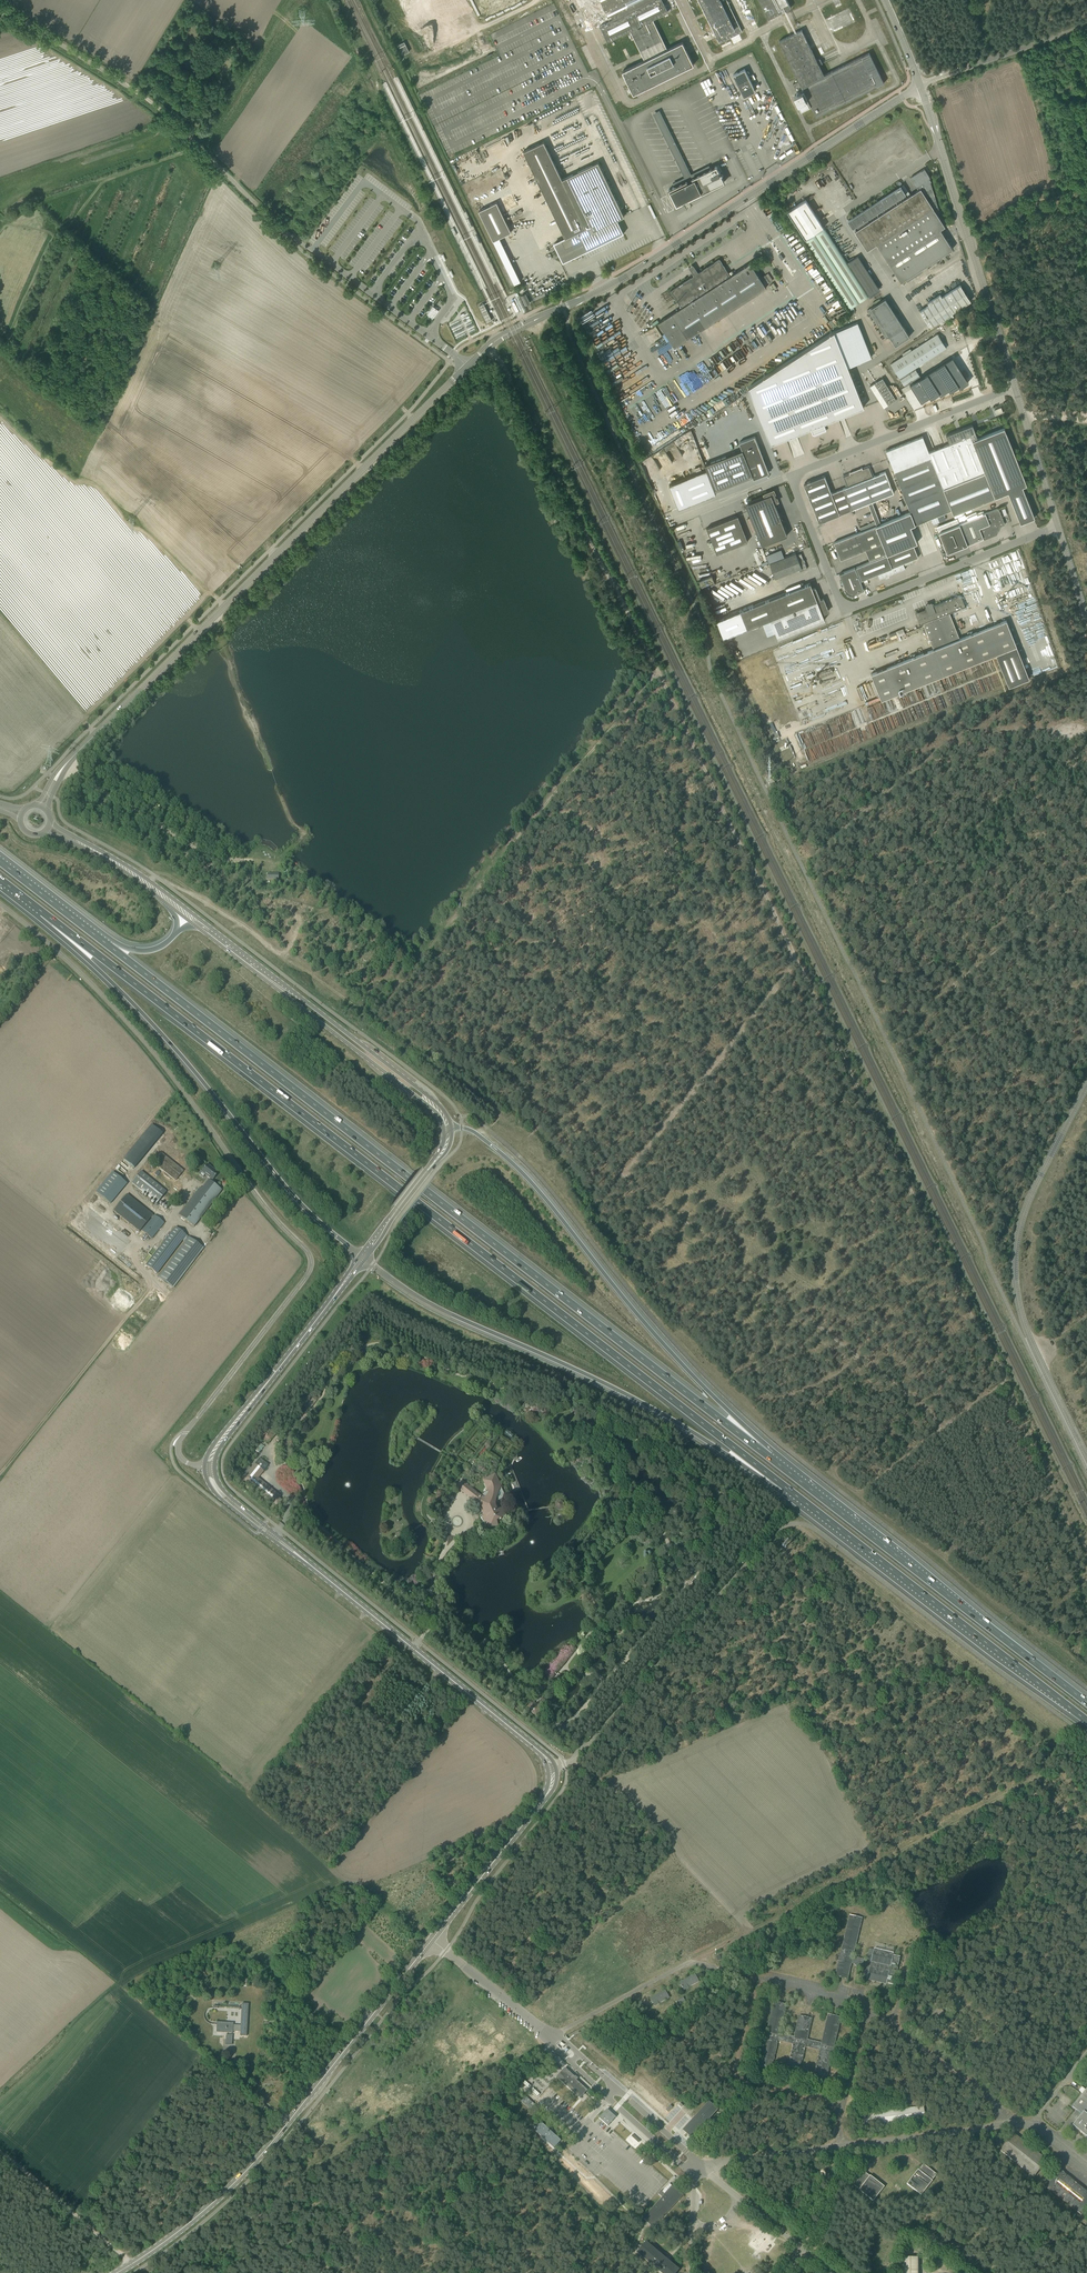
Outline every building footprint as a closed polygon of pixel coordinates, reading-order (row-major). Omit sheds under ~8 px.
[(694,64),(682,41),(667,49),(652,19),(667,11),(662,0),(587,0),(607,41),(630,30),(644,60),(622,71),(633,94),(694,64)] [(719,42),(742,31),(727,0),(699,0),(719,42)] [(744,0),(736,0),(743,15),(749,12),(744,0)] [(768,19),(791,8),(787,0),(759,0),(768,19)] [(207,30),(216,35),(219,29),(210,24),(207,30)] [(801,29),(779,41),(799,81),(793,84),(796,90),(799,89),(798,87),(801,86),(804,91),(794,96),(801,110),(811,105),(816,116),(884,83),(869,53),(824,75),(801,29)] [(739,34),(731,38),(733,44),(742,40),(739,34)] [(399,44),(403,54),(409,51),(404,42),(399,44)] [(744,96),(755,90),(745,69),(733,75),(744,96)] [(678,75),(648,88),(650,91),(679,78),(678,75)] [(699,118),(698,118),(710,143),(716,141),(721,140),(721,144),(729,144),(740,139),(739,133),(739,129),(742,128),(730,104),(729,104),(724,106),(724,110),(723,107),(723,111),(720,112),(720,110),(712,111),(710,112),(709,111),(708,108),(708,114),(699,118)] [(660,110),(654,113),(661,125),(667,122),(660,110)] [(676,131),(674,131),(676,143),(692,141),(690,125),(676,127),(676,131)] [(544,141),(523,151),(565,238),(561,239),(561,240),(554,243),(563,261),(576,255),(577,257),(581,255),(580,253),(586,250),(587,250),(620,234),(621,233),(621,234),(624,233),(624,232),(623,232),(617,219),(624,216),(622,211),(598,162),(562,179),(544,141)] [(687,181),(668,190),(676,206),(683,202),(682,201),(687,198),(688,200),(724,182),(717,166),(704,172),(703,168),(697,171),(698,175),(692,178),(693,179),(687,182),(687,181)] [(848,220),(853,228),(853,227),(855,230),(855,231),(858,235),(867,250),(876,244),(900,282),(948,252),(953,249),(940,229),(945,226),(937,215),(940,213),(931,182),(932,182),(929,178),(930,177),(925,169),(911,178),(918,190),(910,195),(910,194),(907,195),(908,196),(906,197),(905,194),(900,186),(849,219),(848,220)] [(788,212),(805,239),(823,227),(805,200),(788,212)] [(497,202),(479,211),(493,241),(511,232),(497,202)] [(868,296),(825,228),(806,241),(850,308),(868,296)] [(869,295),(879,289),(858,256),(848,262),(869,295)] [(681,307),(658,322),(661,327),(674,347),(766,287),(753,267),(750,262),(730,275),(719,259),(670,291),(675,298),(676,300),(681,307)] [(952,313),(971,301),(960,285),(941,297),(940,294),(928,302),(929,305),(920,311),(930,327),(940,321),(941,323),(953,315),(952,313)] [(526,293),(521,295),(526,305),(530,303),(527,296),(526,293)] [(895,346),(910,336),(885,298),(867,310),(886,338),(889,336),(895,346)] [(437,309),(433,306),(427,314),(433,318),(437,312),(437,309)] [(483,313),(487,322),(488,322),(492,320),(487,311),(483,313)] [(834,331),(749,387),(771,444),(811,428),(813,433),(813,432),(814,435),(826,430),(825,428),(826,428),(824,423),(864,407),(834,331)] [(609,345),(608,344),(610,343),(609,341),(613,339),(609,332),(597,338),(602,347),(605,345),(606,347),(609,345)] [(905,386),(920,376),(915,368),(946,348),(937,334),(891,364),(905,386)] [(952,356),(910,384),(921,401),(930,396),(931,398),(939,392),(940,394),(949,389),(950,391),(958,385),(960,387),(968,382),(952,356)] [(896,399),(882,378),(870,386),(884,407),(896,399)] [(876,525),(876,526),(886,553),(887,554),(913,544),(917,543),(910,526),(915,524),(951,509),(953,514),(1008,492),(1020,523),(1035,517),(1022,486),(1027,485),(1004,428),(978,438),(972,425),(946,435),(949,444),(929,452),(923,436),(886,450),(896,476),(907,503),(910,512),(880,524),(876,525)] [(742,450),(704,465),(715,491),(752,476),(753,479),(759,477),(769,472),(763,458),(754,436),(739,442),(742,450)] [(824,475),(804,483),(811,501),(819,522),(824,520),(847,511),(852,509),(868,503),(876,525),(880,524),(871,502),(894,493),(887,477),(885,472),(873,476),(869,466),(843,476),(847,487),(844,488),(839,490),(831,493),(824,475)] [(706,470),(669,484),(678,508),(716,493),(706,470)] [(788,535),(775,502),(778,500),(774,490),(764,494),(765,496),(746,504),(762,545),(788,535)] [(939,532),(947,553),(983,538),(984,539),(988,537),(988,536),(994,534),(994,532),(996,533),(999,528),(997,527),(997,526),(1004,523),(1004,524),(1005,524),(998,508),(939,532)] [(738,515),(707,527),(717,553),(748,541),(738,515)] [(841,559),(866,549),(870,560),(886,553),(875,526),(834,542),(841,559)] [(887,554),(856,567),(861,580),(877,573),(880,579),(905,569),(903,563),(918,557),(913,544),(887,554)] [(796,553),(769,563),(775,578),(799,569),(800,571),(807,568),(805,562),(804,562),(803,559),(801,553),(796,555),(796,553)] [(759,569),(752,571),(755,579),(768,574),(766,567),(759,569)] [(855,567),(839,574),(846,590),(847,592),(848,593),(849,593),(851,594),(852,594),(854,594),(854,593),(864,589),(855,567)] [(711,585),(711,583),(716,581),(714,575),(701,579),(704,588),(711,585)] [(762,622),(820,600),(815,588),(812,589),(810,583),(740,611),(716,620),(723,638),(747,628),(762,622)] [(933,649),(871,674),(881,700),(1016,646),(1006,620),(960,638),(951,618),(972,609),(966,593),(915,612),(920,624),(919,624),(919,625),(920,625),(919,624),(923,623),(933,649)] [(823,598),(820,600),(762,622),(767,635),(775,632),(778,638),(825,619),(822,613),(828,611),(823,598)] [(904,629),(890,633),(892,638),(906,634),(904,629)] [(889,637),(869,644),(871,647),(890,640),(889,637)] [(152,1124),(124,1158),(135,1167),(163,1132),(152,1124)] [(184,1171),(162,1153),(154,1163),(176,1181),(184,1171)] [(202,1172),(213,1180),(218,1173),(207,1164),(202,1172)] [(166,1192),(141,1171),(131,1183),(157,1204),(166,1192)] [(112,1172),(96,1192),(110,1204),(127,1184),(112,1172)] [(200,1188),(179,1215),(181,1216),(194,1227),(222,1190),(209,1180),(202,1189),(200,1188)] [(127,1194),(114,1211),(115,1212),(139,1232),(153,1215),(146,1210),(129,1195),(127,1194)] [(154,1215),(141,1231),(152,1239),(164,1223),(154,1215)] [(186,1235),(176,1227),(146,1266),(157,1274),(183,1240),(186,1235)] [(185,1242),(158,1277),(173,1289),(204,1248),(189,1237),(185,1242)] [(248,1466),(237,1479),(243,1484),(245,1482),(273,1505),(275,1504),(277,1506),(282,1500),(279,1497),(280,1496),(258,1478),(264,1471),(254,1463),(250,1468),(248,1466)] [(475,1492),(471,1497),(471,1498),(473,1499),(484,1508),(487,1515),(483,1517),(489,1530),(498,1525),(496,1521),(506,1516),(502,1508),(502,1509),(498,1511),(496,1507),(499,1501),(502,1500),(504,1494),(496,1474),(482,1480),(487,1491),(484,1493),(482,1496),(478,1493),(476,1492),(475,1492)] [(457,1487),(471,1498),(471,1497),(475,1492),(476,1492),(462,1481),(457,1487)] [(429,1494),(425,1506),(433,1508),(435,1500),(442,1502),(445,1492),(437,1490),(436,1496),(429,1494)] [(560,1501),(557,1501),(554,1504),(555,1508),(558,1510),(562,1510),(564,1507),(564,1503),(560,1501)] [(456,1526),(462,1522),(458,1516),(452,1520),(456,1526)] [(526,1708),(536,1716),(539,1713),(543,1709),(542,1709),(548,1702),(542,1698),(537,1704),(532,1700),(526,1708)] [(838,1961),(839,1961),(835,1976),(848,1979),(851,1963),(855,1964),(854,1965),(858,1966),(859,1965),(865,1966),(863,1977),(867,1978),(867,1979),(886,1984),(886,1983),(893,1984),(896,1974),(896,1973),(895,1973),(897,1967),(897,1968),(900,1957),(893,1955),(893,1954),(874,1949),(874,1950),(869,1949),(867,1960),(853,1957),(862,1918),(850,1915),(841,1953),(840,1953),(838,1961)] [(695,1974),(680,1982),(682,1986),(682,1987),(684,1990),(688,1988),(688,1987),(699,1981),(696,1976),(695,1977),(694,1975),(695,1974)] [(664,1991),(665,1990),(650,1998),(652,2002),(652,2003),(653,2003),(654,2006),(659,2004),(659,2003),(669,1998),(667,1993),(666,1993),(664,1991)] [(686,2003),(683,1997),(676,2001),(679,2007),(686,2003)] [(833,2048),(841,2017),(828,2014),(822,2043),(807,2039),(812,2019),(799,2016),(795,2037),(780,2033),(786,2005),(774,2002),(767,2032),(767,2036),(766,2036),(759,2066),(771,2069),(778,2041),(793,2044),(787,2069),(791,2070),(792,2068),(795,2069),(795,2071),(799,2072),(805,2047),(820,2050),(814,2075),(813,2079),(826,2082),(833,2051),(832,2051),(833,2048)] [(240,2032),(240,2036),(246,2036),(248,2004),(242,2003),(241,2025),(233,2024),(233,2023),(217,2022),(216,2032),(233,2033),(233,2031),(240,2032)] [(942,2016),(944,2012),(938,2007),(932,2016),(938,2021),(941,2017),(942,2019),(943,2017),(942,2016)] [(564,2068),(557,2077),(580,2098),(588,2090),(577,2080),(578,2079),(575,2077),(574,2077),(564,2068)] [(664,2113),(672,2104),(641,2075),(632,2084),(647,2097),(650,2099),(650,2100),(664,2113)] [(1072,2107),(1081,2114),(1072,2125),(1086,2137),(1086,2136),(1086,2088),(1072,2107)] [(526,2096),(521,2101),(531,2110),(535,2105),(526,2096)] [(692,2138),(718,2110),(709,2102),(683,2130),(692,2138)] [(616,2117),(607,2109),(599,2118),(608,2126),(616,2117)] [(554,2148),(561,2140),(541,2122),(534,2130),(554,2148)] [(1033,2177),(1034,2177),(1047,2160),(1013,2133),(1014,2133),(1013,2133),(1000,2150),(1034,2177),(1033,2177)] [(936,2174),(924,2165),(920,2171),(919,2171),(908,2185),(921,2195),(932,2181),(932,2180),(936,2174)] [(1086,2208),(1086,2192),(1058,2169),(1044,2186),(1081,2215),(1086,2208)] [(859,2190),(873,2201),(884,2187),(870,2176),(864,2172),(854,2184),(860,2189),(859,2190)] [(661,2191),(658,2194),(662,2197),(643,2218),(653,2228),(683,2195),(673,2185),(670,2190),(665,2194),(661,2191)] [(662,2272),(676,2272),(679,2269),(670,2262),(670,2263),(664,2258),(665,2257),(646,2242),(637,2253),(662,2272)] [(918,2258),(903,2258),(903,2272),(918,2272),(918,2258)]
